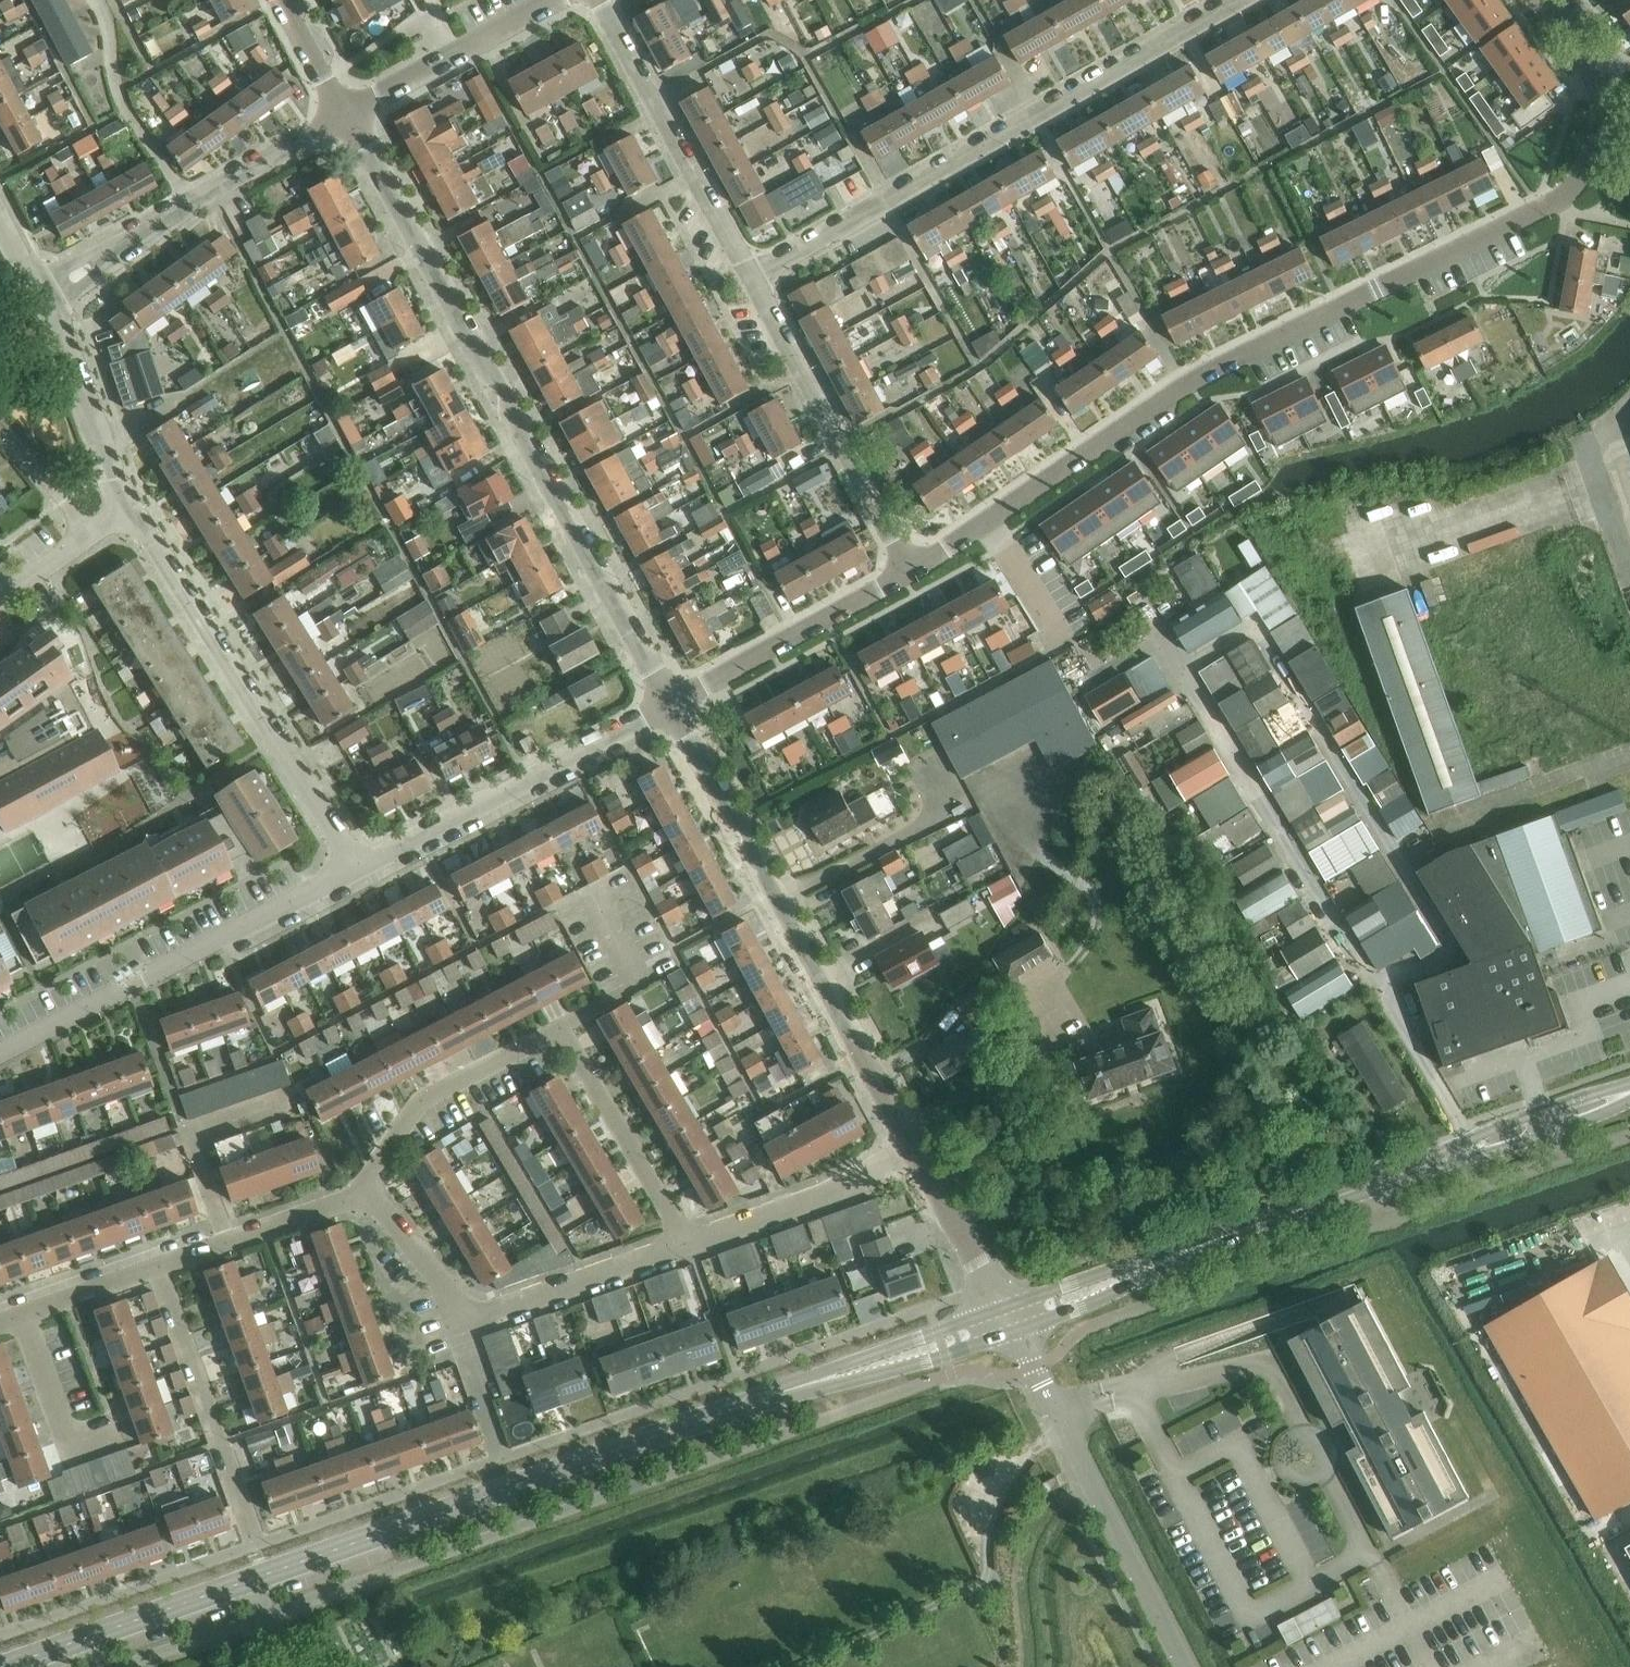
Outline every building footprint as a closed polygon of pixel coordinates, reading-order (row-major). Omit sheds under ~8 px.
[(14,7),(10,0),(6,0),(0,3),(0,7),(3,13),(14,7)] [(67,66),(90,54),(61,0),(32,0),(67,66)] [(223,22),(247,9),(242,0),(210,0),(223,22)] [(335,7),(348,30),(393,6),(390,0),(373,0),(368,3),(366,0),(347,0),(335,7)] [(636,19),(651,46),(678,31),(688,26),(687,25),(702,16),(693,0),(673,0),(663,5),(636,19)] [(725,5),(723,0),(706,0),(704,1),(711,13),(725,5)] [(946,15),(970,1),(970,0),(937,0),(946,15)] [(1020,11),(1021,11),(1015,0),(1008,0),(1003,2),(1011,16),(1020,11)] [(1050,13),(1038,20),(1027,0),(1015,0),(1021,11),(1020,11),(1028,25),(1029,25),(1044,51),(1065,39),(1050,13)] [(1050,13),(1065,39),(1087,26),(1073,0),(1050,13)] [(1087,26),(1110,14),(1102,0),(1073,0),(1087,26)] [(1110,14),(1132,1),(1131,0),(1102,0),(1110,14)] [(1311,33),(1333,20),(1321,0),(1307,0),(1296,7),(1311,33)] [(1333,20),(1355,8),(1351,0),(1321,0),(1333,20)] [(1405,5),(1414,18),(1423,12),(1415,0),(1413,0),(1405,5)] [(1450,3),(1463,22),(1495,0),(1454,0),(1450,3)] [(1463,22),(1477,42),(1511,17),(1498,0),(1495,0),(1463,22)] [(1623,2),(1616,6),(1629,25),(1629,0),(1621,0),(1623,2)] [(14,7),(3,13),(8,22),(29,11),(24,2),(14,7)] [(725,5),(711,13),(717,25),(732,17),(725,5)] [(1274,19),(1289,45),(1311,33),(1296,7),(1274,19)] [(137,9),(128,14),(133,23),(142,18),(137,9)] [(1371,13),(1361,18),(1373,39),(1382,33),(1371,13)] [(1252,32),(1267,58),(1289,45),(1274,19),(1252,32)] [(198,37),(211,30),(205,20),(192,27),(198,37)] [(888,23),(866,36),(871,46),(893,33),(888,23)] [(246,25),(226,36),(235,51),(255,40),(246,25)] [(1021,64),(1044,51),(1029,25),(1028,25),(1006,38),(1021,64)] [(1432,25),(1424,31),(1433,44),(1441,38),(1432,25)] [(828,26),(816,32),(820,41),(832,35),(828,26)] [(1338,31),(1347,44),(1355,39),(1347,26),(1338,31)] [(1517,26),(1483,50),(1497,70),(1531,46),(1517,26)] [(692,58),(678,31),(651,46),(665,72),(692,58)] [(1338,31),(1330,36),(1337,49),(1347,44),(1338,31)] [(1230,44),(1245,70),(1267,58),(1252,32),(1230,44)] [(968,38),(959,44),(966,57),(966,56),(976,51),(968,38)] [(1441,38),(1433,44),(1442,57),(1450,51),(1441,38)] [(27,60),(39,54),(48,49),(43,39),(22,51),(27,60)] [(559,57),(577,90),(601,77),(583,44),(559,57)] [(952,83),(967,109),(989,96),(974,70),(966,56),(966,57),(959,44),(950,49),(965,75),(952,83)] [(1245,70),(1230,44),(1207,57),(1222,83),(1245,70)] [(259,64),(267,58),(258,45),(250,51),(259,64)] [(1531,46),(1497,70),(1511,90),(1546,65),(1531,46)] [(1295,56),(1302,69),(1311,64),(1304,51),(1295,56)] [(39,54),(27,60),(32,69),(44,62),(39,54)] [(791,55),(780,61),(786,73),(798,67),(791,55)] [(1302,69),(1295,56),(1286,61),(1293,74),(1302,69)] [(14,66),(9,57),(0,61),(0,74),(14,66)] [(535,70),(554,103),(577,90),(559,57),(535,70)] [(974,70),(989,96),(1012,83),(997,57),(974,70)] [(764,75),(757,62),(743,70),(750,83),(764,75)] [(915,68),(922,81),(932,76),(924,62),(915,68)] [(226,91),(233,86),(218,65),(211,70),(215,76),(226,91)] [(1546,65),(1511,90),(1525,110),(1513,118),(1522,130),(1554,107),(1545,95),(1560,84),(1546,65)] [(16,95),(8,81),(19,76),(14,66),(0,74),(0,103),(16,95)] [(1192,66),(1169,79),(1184,105),(1193,100),(1207,92),(1192,66)] [(1311,66),(1303,71),(1310,83),(1318,78),(1311,66)] [(253,85),(270,108),(292,91),(276,68),(253,85)] [(922,81),(915,68),(905,73),(913,87),(922,81)] [(554,103),(535,70),(511,83),(529,116),(554,103)] [(1466,73),(1457,79),(1466,92),(1475,86),(1466,73)] [(1391,74),(1379,81),(1382,85),(1386,93),(1398,86),(1393,79),(1391,74)] [(1304,75),(1297,80),(1306,95),(1313,90),(1304,75)] [(218,97),(226,91),(215,76),(213,77),(206,82),(218,97)] [(482,76),(468,84),(479,104),(481,103),(493,96),(482,76)] [(1250,82),(1259,94),(1267,89),(1259,76),(1250,82)] [(1147,92),(1162,118),(1184,105),(1169,79),(1147,92)] [(913,87),(900,94),(907,108),(922,134),(944,122),(930,95),(922,82),(913,87)] [(1259,94),(1250,82),(1242,87),(1252,105),(1262,99),(1259,94)] [(930,95),(944,122),(967,109),(952,83),(930,95)] [(231,101),(248,123),(270,108),(253,85),(231,101)] [(811,85),(803,90),(808,98),(816,93),(811,85)] [(682,103),(696,129),(723,114),(709,88),(682,103)] [(871,94),(877,106),(886,102),(880,89),(871,94)] [(52,106),(63,99),(58,90),(47,96),(52,106)] [(800,90),(789,96),(794,107),(806,100),(800,90)] [(1125,104),(1140,130),(1162,118),(1147,92),(1125,104)] [(1235,92),(1221,99),(1232,119),(1245,112),(1235,92)] [(1480,92),(1471,98),(1481,112),(1489,106),(1480,92)] [(173,127),(181,121),(171,108),(159,93),(152,98),(173,127)] [(63,99),(52,106),(57,115),(77,104),(72,94),(63,99)] [(877,106),(871,94),(862,98),(868,111),(877,106)] [(28,118),(16,95),(0,103),(0,124),(3,131),(28,118)] [(481,103),(479,104),(490,125),(492,123),(503,117),(504,117),(493,96),(481,103)] [(595,98),(583,105),(592,120),(604,113),(595,98)] [(757,98),(735,109),(739,116),(760,104),(757,98)] [(410,144),(458,117),(458,116),(468,110),(462,100),(434,116),(429,107),(399,124),(410,144)] [(1346,100),(1336,106),(1340,113),(1350,107),(1346,100)] [(209,116),(226,139),(248,123),(231,101),(209,116)] [(179,102),(171,108),(181,121),(189,116),(179,102)] [(778,102),(764,109),(771,122),(785,114),(778,102)] [(1103,117),(1118,143),(1140,130),(1125,104),(1103,117)] [(823,106),(806,116),(813,129),(830,119),(823,106)] [(1489,106),(1481,112),(1499,137),(1507,131),(1498,118),(1489,106)] [(886,120),(901,147),(922,134),(907,108),(886,120)] [(559,117),(569,133),(581,126),(571,110),(559,117)] [(1199,111),(1190,116),(1197,128),(1199,127),(1206,123),(1199,111)] [(1385,111),(1375,116),(1382,130),(1392,125),(1385,111)] [(738,140),(723,114),(696,129),(711,155),(738,140)] [(792,127),(785,114),(771,122),(778,134),(792,127)] [(188,132),(205,155),(226,139),(209,116),(188,132)] [(1188,133),(1197,128),(1190,116),(1181,121),(1188,133)] [(420,163),(466,138),(465,137),(468,135),(458,117),(410,144),(420,163)] [(490,125),(485,127),(491,137),(510,126),(504,117),(492,123),(490,125)] [(1082,129),(1097,155),(1118,143),(1103,117),(1082,129)] [(28,118),(3,131),(16,154),(40,141),(28,118)] [(1312,119),(1304,124),(1311,137),(1320,132),(1312,119)] [(1368,119),(1353,127),(1360,141),(1375,133),(1368,119)] [(901,147),(886,120),(863,133),(878,159),(901,147)] [(1247,122),(1238,127),(1244,137),(1253,132),(1247,122)] [(547,123),(536,130),(545,144),(556,138),(547,123)] [(815,135),(823,150),(842,140),(834,124),(815,135)] [(1097,155),(1082,129),(1059,142),(1074,168),(1097,155)] [(205,155),(188,132),(166,148),(182,171),(205,155)] [(620,173),(647,159),(634,136),(607,150),(620,173)] [(1146,141),(1153,154),(1162,149),(1154,136),(1146,141)] [(431,182),(461,165),(455,154),(470,145),(466,138),(420,163),(431,182)] [(752,167),(738,140),(711,155),(725,181),(752,167)] [(1153,154),(1146,141),(1137,145),(1144,158),(1153,154)] [(838,152),(844,163),(856,157),(850,145),(838,152)] [(116,147),(107,152),(113,164),(123,159),(116,147)] [(67,148),(55,154),(59,163),(71,157),(67,148)] [(1162,149),(1153,154),(1160,164),(1167,160),(1162,149)] [(1021,164),(1036,190),(1058,177),(1043,151),(1021,164)] [(104,169),(113,164),(107,152),(97,157),(104,169)] [(441,201),(486,176),(485,174),(494,170),(495,171),(509,163),(503,152),(479,165),(481,168),(467,176),(461,165),(431,182),(441,201)] [(792,161),(800,174),(814,165),(806,152),(792,161)] [(524,154),(509,163),(522,185),(524,184),(538,176),(533,168),(532,169),(525,155),(524,154)] [(1305,154),(1292,161),(1299,174),(1312,167),(1305,154)] [(1424,159),(1431,172),(1440,167),(1433,154),(1424,159)] [(647,159),(620,173),(633,196),(659,181),(647,159)] [(1431,172),(1424,159),(1415,164),(1422,176),(1431,172)] [(1460,172),(1473,199),(1496,188),(1483,161),(1460,172)] [(1101,167),(1109,179),(1118,196),(1129,190),(1119,173),(1116,174),(1110,162),(1101,167)] [(132,199),(156,186),(144,164),(120,177),(132,199)] [(1036,190),(1021,164),(999,176),(1014,202),(1036,190)] [(53,167),(45,172),(51,183),(60,178),(53,167)] [(739,207),(740,207),(765,193),(766,192),(752,167),(725,181),(735,199),(734,199),(739,207)] [(1109,179),(1101,167),(1092,171),(1100,184),(1109,179)] [(754,231),(812,199),(828,190),(816,169),(767,197),(765,193),(740,207),(754,231)] [(1218,182),(1210,169),(1197,177),(1204,189),(1218,182)] [(596,186),(609,179),(604,170),(591,177),(596,186)] [(1174,170),(1166,174),(1173,186),(1181,182),(1174,170)] [(1473,199),(1460,172),(1437,183),(1450,210),(1473,199)] [(60,177),(60,178),(66,189),(76,184),(69,173),(60,177)] [(565,175),(551,183),(560,200),(574,192),(565,175)] [(288,228),(347,196),(336,176),(307,191),(313,202),(282,218),(288,228)] [(486,176),(441,201),(451,220),(497,196),(486,176)] [(538,176),(524,184),(530,195),(544,187),(538,176)] [(1014,202),(999,176),(977,189),(992,215),(1014,202)] [(108,212),(132,199),(120,177),(96,190),(108,212)] [(1378,181),(1385,195),(1394,190),(1387,177),(1378,181)] [(51,183),(50,183),(57,195),(66,189),(60,178),(51,183)] [(609,179),(596,186),(601,195),(614,188),(609,179)] [(1385,195),(1378,181),(1370,185),(1376,199),(1385,195)] [(1450,210),(1437,183),(1414,194),(1428,221),(1450,210)] [(992,215),(977,189),(955,201),(970,227),(992,215)] [(84,225),(108,212),(96,190),(72,203),(84,225)] [(586,191),(564,204),(579,231),(601,219),(586,191)] [(1428,221),(1414,194),(1392,206),(1405,233),(1428,221)] [(288,228),(293,238),(313,227),(318,237),(358,216),(347,196),(288,228)] [(1044,199),(1041,201),(1049,213),(1057,208),(1052,199),(1050,196),(1044,199)] [(1176,197),(1168,201),(1173,209),(1180,205),(1176,197)] [(1332,204),(1339,217),(1348,213),(1342,199),(1332,204)] [(970,227),(955,201),(933,214),(948,240),(970,227)] [(1041,201),(1033,206),(1040,218),(1049,213),(1041,201)] [(84,225),(72,203),(48,217),(60,239),(84,225)] [(1339,217),(1332,204),(1323,209),(1329,222),(1339,217)] [(1405,233),(1392,206),(1369,217),(1382,244),(1405,233)] [(1057,208),(1049,213),(1052,219),(1061,214),(1058,209),(1057,208)] [(490,221),(461,238),(472,258),(541,220),(541,219),(545,217),(541,209),(527,216),(497,233),(490,221)] [(637,249),(664,234),(651,211),(625,226),(637,249)] [(910,227),(925,253),(929,260),(942,253),(955,274),(963,270),(964,272),(966,271),(954,250),(953,250),(947,241),(948,240),(933,214),(910,227)] [(259,215),(245,223),(257,245),(271,237),(259,215)] [(311,266),(368,235),(358,216),(318,237),(323,247),(306,257),(311,266)] [(1382,244),(1369,217),(1346,228),(1359,255),(1382,244)] [(541,220),(472,258),(483,278),(512,261),(512,260),(506,250),(546,228),(541,220)] [(1128,220),(1121,224),(1128,237),(1135,233),(1128,220)] [(997,226),(1004,238),(1013,233),(1005,221),(997,226)] [(1004,238),(997,226),(988,231),(999,250),(1008,245),(1004,238)] [(1359,255),(1346,228),(1322,240),(1336,267),(1359,255)] [(1266,236),(1273,250),(1282,245),(1275,232),(1266,236)] [(650,271),(676,257),(664,234),(637,249),(650,271)] [(368,235),(311,266),(315,273),(326,267),(328,269),(345,260),(350,270),(379,255),(368,235)] [(1273,250),(1266,236),(1258,241),(1264,254),(1273,250)] [(900,267),(912,261),(912,260),(900,238),(888,245),(900,267)] [(243,246),(255,266),(265,260),(253,240),(243,246)] [(208,243),(186,259),(205,286),(227,270),(208,243)] [(622,243),(609,251),(615,260),(628,252),(622,243)] [(876,251),(888,274),(900,267),(888,245),(876,251)] [(954,250),(966,271),(974,266),(961,245),(954,250)] [(1205,250),(1210,260),(1218,257),(1213,246),(1205,250)] [(1574,249),(1568,280),(1592,284),(1597,253),(1574,249)] [(582,257),(578,250),(556,262),(493,297),(504,317),(534,300),(528,290),(537,284),(539,287),(562,273),(560,269),(582,257)] [(1278,261),(1291,288),(1315,277),(1302,250),(1278,261)] [(864,258),(876,280),(888,274),(876,251),(864,258)] [(551,253),(539,260),(533,263),(527,252),(512,260),(512,261),(483,278),(493,297),(556,262),(551,253)] [(628,252),(615,260),(620,269),(633,261),(628,252)] [(1220,259),(1246,311),(1268,299),(1255,273),(1233,283),(1227,272),(1236,267),(1229,255),(1220,259)] [(662,293),(688,279),(676,257),(650,271),(662,293)] [(864,287),(870,284),(876,280),(864,258),(852,264),(858,276),(864,287)] [(205,286),(186,259),(165,274),(166,276),(184,301),(205,286)] [(1210,295),(1223,322),(1246,311),(1220,259),(1211,264),(1223,289),(1210,295)] [(919,273),(912,261),(900,267),(888,274),(876,280),(870,284),(877,296),(891,289),(890,288),(919,273)] [(1255,273),(1268,299),(1291,288),(1278,261),(1255,273)] [(264,283),(277,276),(270,262),(256,269),(264,283)] [(955,274),(953,275),(960,286),(969,280),(964,272),(963,270),(955,274)] [(1175,281),(1181,295),(1191,290),(1182,271),(1172,276),(1175,281)] [(184,301),(166,276),(165,274),(144,289),(164,316),(184,301)] [(1605,274),(1604,286),(1619,289),(1621,277),(1605,274)] [(803,320),(828,307),(845,297),(833,275),(814,285),(813,284),(790,296),(803,320)] [(864,287),(858,276),(850,280),(856,291),(864,287)] [(674,316),(701,301),(688,279),(662,293),(674,316)] [(331,313),(366,294),(358,280),(323,299),(331,313)] [(1592,284),(1568,280),(1563,310),(1586,314),(1592,284)] [(1181,295),(1175,281),(1166,286),(1172,299),(1181,295)] [(281,283),(267,290),(272,299),(286,291),(281,283)] [(1604,286),(1602,297),(1618,300),(1619,289),(1604,286)] [(221,288),(213,294),(223,307),(231,301),(221,288)] [(144,289),(123,305),(127,311),(141,330),(142,332),(143,331),(164,316),(144,289)] [(397,289),(359,310),(372,333),(410,312),(397,289)] [(634,296),(627,300),(632,309),(639,305),(652,298),(647,289),(634,296)] [(223,307),(213,294),(205,300),(214,313),(223,307)] [(1187,306),(1201,333),(1223,322),(1210,295),(1187,306)] [(652,298),(639,305),(644,314),(657,307),(652,298)] [(664,351),(676,344),(676,343),(687,338),(713,323),(701,301),(674,316),(679,324),(666,331),(667,332),(657,337),(664,351)] [(1096,301),(1096,310),(1109,311),(1109,301),(1096,301)] [(523,353),(585,318),(588,316),(582,306),(561,318),(553,304),(538,312),(540,316),(512,332),(523,353)] [(1201,333),(1187,306),(1164,317),(1177,344),(1201,333)] [(828,307),(803,320),(802,321),(817,348),(843,334),(828,307)] [(302,308),(284,318),(290,329),(308,319),(302,308)] [(123,343),(107,348),(112,364),(109,365),(122,409),(139,404),(164,396),(151,352),(149,352),(143,331),(142,332),(141,330),(127,311),(109,324),(123,343)] [(410,312),(372,333),(388,362),(397,357),(394,351),(423,336),(410,312)] [(919,313),(906,320),(912,329),(924,322),(919,313)] [(608,315),(599,320),(604,330),(613,325),(608,315)] [(1111,315),(1104,320),(1111,333),(1119,327),(1111,315)] [(905,317),(892,324),(899,336),(912,329),(906,320),(905,317)] [(534,372),(564,356),(558,345),(573,337),(579,334),(578,333),(590,327),(585,318),(523,353),(534,372)] [(179,319),(171,325),(180,338),(188,332),(179,319)] [(1111,333),(1104,320),(1095,326),(1103,338),(1111,333)] [(1446,333),(1456,354),(1484,340),(1473,320),(1446,333)] [(699,360),(725,346),(713,323),(687,338),(699,360)] [(180,338),(171,325),(162,331),(171,344),(180,338)] [(912,329),(899,336),(906,348),(918,341),(912,329)] [(1120,346),(1136,371),(1158,356),(1142,332),(1120,346)] [(1061,349),(1069,362),(1076,356),(1069,346),(1071,344),(1063,333),(1054,340),(1061,349)] [(1456,354),(1446,333),(1418,347),(1428,368),(1456,354)] [(831,374),(857,359),(843,334),(817,348),(831,374)] [(231,343),(220,350),(227,360),(238,353),(231,343)] [(676,344),(664,351),(668,358),(681,352),(676,344)] [(711,382),(737,367),(725,346),(699,360),(711,382)] [(1098,361),(1115,386),(1136,371),(1120,346),(1098,361)] [(1388,346),(1361,359),(1383,404),(1409,391),(1403,379),(1404,379),(1388,346)] [(595,364),(607,357),(602,348),(589,355),(595,364)] [(1069,362),(1061,349),(1052,355),(1061,368),(1069,362)] [(545,392),(589,367),(584,358),(570,366),(564,356),(534,372),(545,392)] [(607,357),(595,364),(600,373),(612,366),(607,357)] [(895,372),(884,378),(888,387),(893,384),(906,377),(926,367),(924,363),(921,358),(906,366),(895,372)] [(845,399),(871,385),(857,359),(831,374),(845,399)] [(1361,359),(1334,372),(1350,405),(1351,405),(1357,417),(1383,404),(1361,359)] [(323,360),(309,367),(315,378),(329,371),(323,360)] [(637,360),(627,366),(635,380),(645,374),(637,360)] [(1472,360),(1462,365),(1468,377),(1478,372),(1472,360)] [(1078,375),(1095,400),(1115,386),(1098,361),(1078,375)] [(386,365),(366,376),(375,391),(396,380),(386,365)] [(1462,365),(1451,371),(1457,383),(1468,377),(1462,365)] [(197,366),(186,373),(193,385),(204,378),(197,366)] [(589,367),(545,392),(556,412),(586,395),(579,384),(594,376),(589,367)] [(737,367),(711,382),(724,405),(750,390),(737,367)] [(920,375),(927,388),(941,380),(933,367),(920,375)] [(412,386),(419,398),(391,412),(396,421),(397,422),(453,391),(442,370),(412,386)] [(659,398),(645,374),(635,380),(632,381),(640,395),(630,401),(636,411),(650,403),(658,398),(659,398)] [(1095,400),(1078,375),(1056,390),(1073,414),(1095,400)] [(1309,377),(1282,390),(1304,435),(1330,422),(1324,410),(1325,410),(1309,377)] [(696,378),(683,385),(688,394),(701,387),(696,378)] [(396,380),(375,391),(376,394),(365,400),(369,408),(381,402),(382,404),(403,393),(396,380)] [(1003,389),(1011,400),(1019,394),(1011,383),(1003,389)] [(871,385),(845,399),(859,425),(885,411),(871,385)] [(701,387),(688,394),(693,403),(706,395),(701,387)] [(1011,400),(1003,389),(995,395),(1003,406),(1011,400)] [(1424,389),(1415,394),(1423,409),(1432,405),(1424,389)] [(1282,390),(1255,403),(1271,436),(1272,436),(1278,448),(1304,435),(1282,390)] [(464,411),(453,391),(397,422),(396,421),(381,428),(386,438),(428,416),(435,427),(435,428),(464,411)] [(1335,393),(1327,397),(1335,413),(1343,409),(1335,393)] [(211,394),(201,400),(207,410),(207,411),(217,404),(211,394)] [(683,397),(671,404),(676,413),(688,407),(683,397)] [(658,398),(650,403),(654,412),(663,407),(658,398)] [(573,443),(616,419),(605,399),(562,423),(573,443)] [(764,437),(791,422),(778,399),(751,414),(764,437)] [(1020,414),(1037,439),(1059,424),(1042,399),(1020,414)] [(201,400),(187,408),(194,418),(207,410),(201,400)] [(1221,402),(1197,419),(1226,461),(1249,446),(1241,434),(1242,434),(1221,402)] [(952,406),(945,411),(953,423),(954,423),(960,418),(952,406)] [(346,409),(335,415),(339,421),(349,416),(346,409)] [(1343,409),(1335,413),(1342,429),(1351,424),(1343,409)] [(632,410),(619,417),(624,425),(636,418),(632,410)] [(419,462),(475,431),(464,411),(435,428),(435,427),(424,433),(430,445),(415,453),(419,462)] [(960,418),(969,429),(978,423),(969,411),(960,418)] [(999,429),(1016,454),(1037,439),(1020,414),(999,429)] [(698,416),(682,425),(686,433),(703,424),(698,416)] [(899,418),(888,424),(903,449),(914,443),(899,418)] [(969,429),(960,418),(954,423),(953,423),(961,435),(969,429)] [(616,419),(573,443),(584,463),(627,439),(616,419)] [(1197,419),(1172,435),(1201,478),(1226,461),(1197,419)] [(163,462),(187,447),(171,420),(146,436),(163,462)] [(791,422),(764,437),(777,460),(803,445),(791,422)] [(328,424),(313,433),(321,449),(337,439),(328,424)] [(740,450),(753,443),(743,424),(730,430),(735,438),(727,443),(732,454),(740,450)] [(978,443),(995,468),(1016,454),(999,429),(978,443)] [(475,431),(419,462),(433,487),(449,479),(447,474),(457,468),(487,452),(475,431)] [(1259,432),(1250,436),(1258,452),(1267,448),(1259,432)] [(663,445),(654,450),(658,458),(683,444),(677,434),(664,441),(662,442),(663,445)] [(1172,435),(1148,452),(1170,483),(1171,483),(1178,494),(1201,478),(1172,435)] [(918,447),(926,458),(935,452),(927,441),(918,447)] [(753,443),(740,450),(745,458),(758,451),(753,443)] [(957,458),(974,482),(995,468),(978,443),(957,458)] [(212,463),(227,454),(221,444),(206,453),(212,463)] [(658,458),(646,465),(651,473),(662,467),(664,471),(681,462),(687,473),(696,469),(683,444),(658,458)] [(187,447),(163,462),(159,464),(174,487),(202,470),(187,447)] [(599,491),(643,467),(632,447),(588,471),(599,491)] [(917,464),(926,458),(918,447),(910,452),(917,464)] [(710,449),(698,455),(705,468),(717,462),(710,449)] [(654,450),(642,457),(646,465),(658,458),(654,450)] [(227,454),(212,463),(217,472),(232,463),(227,454)] [(936,472),(953,496),(974,482),(957,458),(936,472)] [(1137,460),(1113,476),(1142,519),(1165,503),(1157,492),(1158,491),(1137,460)] [(372,462),(362,467),(367,478),(378,472),(372,462)] [(643,467),(599,491),(610,511),(653,487),(642,468),(644,468),(643,467)] [(777,481),(769,468),(745,481),(752,494),(777,481)] [(697,469),(683,477),(688,487),(702,479),(697,469)] [(188,510),(216,492),(202,470),(174,487),(188,510)] [(953,496),(936,472),(915,486),(931,511),(953,496)] [(486,514),(513,500),(499,474),(472,489),(469,484),(456,491),(457,492),(449,497),(456,510),(460,506),(469,523),(458,530),(466,544),(491,524),(486,514)] [(806,474),(792,481),(800,494),(813,487),(806,474)] [(1113,476),(1088,493),(1118,535),(1142,519),(1113,476)] [(1256,481),(1243,490),(1249,499),(1263,491),(1256,481)] [(241,506),(255,497),(249,488),(235,497),(241,506)] [(1243,490),(1229,498),(1236,508),(1249,499),(1243,490)] [(202,532),(230,514),(216,492),(188,510),(202,532)] [(262,492),(255,497),(260,504),(267,499),(262,492)] [(628,537),(656,522),(650,510),(667,501),(663,493),(618,518),(628,537)] [(1088,493),(1064,509),(1093,552),(1118,535),(1088,493)] [(402,495),(383,505),(394,526),(413,516),(402,495)] [(255,497),(241,506),(246,515),(261,506),(260,504),(255,497)] [(426,497),(417,502),(422,510),(431,505),(426,497)] [(692,513),(700,529),(721,517),(714,501),(692,513)] [(1200,508),(1187,517),(1194,526),(1207,517),(1200,508)] [(1064,509),(1040,526),(1062,557),(1063,556),(1070,567),(1093,552),(1064,509)] [(216,554),(244,537),(230,514),(202,532),(216,554)] [(721,517),(700,529),(706,540),(729,528),(723,516),(721,517)] [(809,539),(822,532),(814,517),(800,524),(809,539)] [(528,523),(526,522),(524,520),(496,535),(477,545),(490,568),(494,566),(495,567),(537,543),(530,530),(530,528),(528,523)] [(1181,520),(1168,529),(1174,538),(1188,530),(1181,520)] [(870,559),(856,532),(849,521),(823,534),(844,573),(870,559)] [(656,522),(628,537),(638,556),(684,531),(680,524),(663,534),(656,522)] [(268,551),(283,542),(278,533),(262,542),(268,551)] [(283,542),(268,551),(274,560),(288,551),(287,550),(300,542),(295,534),(283,542)] [(844,573),(823,534),(822,535),(829,547),(804,561),(818,587),(844,573)] [(419,535),(404,543),(414,561),(429,553),(419,535)] [(230,576),(258,558),(244,537),(216,554),(230,576)] [(761,546),(769,560),(782,553),(774,538),(761,546)] [(654,585),(682,570),(676,558),(694,548),(690,541),(644,566),(654,585)] [(514,585),(549,565),(537,543),(495,567),(499,574),(506,571),(514,585)] [(716,543),(704,550),(707,556),(720,550),(716,543)] [(258,558),(230,576),(244,599),(272,581),(275,586),(294,574),(291,570),(297,566),(300,570),(309,564),(300,550),(266,572),(258,558)] [(718,563),(725,576),(749,564),(742,550),(718,563)] [(1147,551),(1133,560),(1140,569),(1153,561),(1147,551)] [(399,556),(380,568),(393,590),(412,579),(399,556)] [(1195,600),(1217,586),(1200,556),(1177,570),(1195,600)] [(1133,560),(1120,568),(1126,578),(1140,569),(1133,560)] [(818,587),(804,561),(777,575),(791,602),(818,587)] [(441,564),(421,575),(431,594),(451,583),(441,564)] [(526,608),(562,588),(549,565),(514,585),(521,599),(526,608)] [(204,768),(236,748),(122,566),(90,586),(204,768)] [(1240,587),(1227,595),(1243,621),(1256,612),(1257,614),(1269,632),(1295,614),(1266,569),(1240,587)] [(682,570),(654,585),(665,604),(710,579),(706,571),(689,581),(682,570)] [(317,586),(311,576),(298,584),(304,594),(317,586)] [(1088,581),(1075,589),(1081,599),(1095,590),(1088,581)] [(974,594),(989,621),(1011,608),(997,582),(974,594)] [(1430,814),(1481,796),(1480,795),(1531,778),(1528,769),(1477,786),(1476,782),(1420,623),(1408,590),(1358,608),(1430,814)] [(1111,591),(1086,607),(1096,622),(1121,607),(1111,591)] [(1138,591),(1127,597),(1131,604),(1142,597),(1138,591)] [(1225,592),(1172,624),(1190,654),(1244,622),(1243,621),(1227,595),(1225,592)] [(773,615),(762,594),(750,601),(761,621),(773,615)] [(989,621),(974,594),(952,606),(967,633),(989,621)] [(436,603),(446,621),(461,613),(451,595),(436,603)] [(253,614),(268,638),(296,620),(282,596),(253,614)] [(679,638),(706,623),(717,617),(730,610),(729,610),(724,600),(701,613),(694,600),(667,615),(679,638)] [(426,601),(408,612),(422,635),(439,625),(426,601)] [(967,633),(952,606),(930,618),(944,645),(967,633)] [(739,619),(733,608),(729,610),(730,610),(717,617),(723,628),(739,619)] [(461,613),(446,621),(464,653),(485,642),(467,610),(461,613)] [(320,634),(334,624),(344,618),(340,611),(329,617),(329,616),(315,625),(320,634)] [(562,673),(597,654),(583,629),(575,634),(563,612),(540,624),(552,646),(548,648),(562,673)] [(1299,617),(1298,618),(1272,633),(1289,660),(1316,644),(1299,617)] [(944,645),(930,618),(907,630),(922,657),(944,645)] [(310,642),(296,620),(268,638),(282,660),(310,642)] [(706,623),(679,638),(692,661),(719,646),(706,623)] [(334,624),(320,634),(326,643),(340,633),(334,624)] [(1002,648),(1012,643),(1004,629),(995,634),(1002,648)] [(922,657),(907,630),(885,643),(899,669),(922,657)] [(995,634),(985,639),(993,653),(1002,648),(995,634)] [(3,831),(118,769),(117,767),(115,768),(95,731),(97,730),(96,729),(91,732),(61,686),(68,682),(67,680),(66,681),(46,656),(53,651),(43,638),(0,671),(0,774),(4,779),(0,782),(0,822),(4,829),(2,830),(3,831)] [(1241,648),(1226,657),(1244,687),(1273,670),(1254,639),(1241,648)] [(324,664),(310,642),(282,660),(296,682),(324,664)] [(1031,642),(1006,654),(1012,666),(1036,653),(1031,642)] [(899,669),(885,643),(861,655),(876,682),(899,669)] [(1340,685),(1317,646),(1291,662),(1314,700),(1340,685)] [(363,656),(342,669),(348,678),(363,670),(369,666),(374,663),(367,653),(363,656)] [(958,672),(967,667),(960,653),(951,658),(958,672)] [(1201,672),(1218,702),(1242,688),(1244,687),(1226,657),(1224,658),(1201,672)] [(949,677),(958,672),(951,658),(942,663),(949,677)] [(1154,658),(1128,673),(1148,706),(1173,691),(1154,658)] [(1036,740),(1053,772),(1088,753),(1099,747),(1054,662),(935,724),(944,741),(963,778),(1036,740)] [(338,686),(324,664),(296,682),(310,704),(338,686)] [(126,667),(118,672),(124,682),(132,677),(126,667)] [(816,681),(830,707),(853,694),(839,668),(816,681)] [(363,670),(348,678),(354,688),(368,678),(363,670)] [(1245,688),(1262,717),(1289,702),(1272,672),(1245,688)] [(595,673),(566,688),(540,701),(545,710),(571,697),(578,711),(607,696),(595,673)] [(1123,675),(1111,682),(1128,711),(1140,703),(1123,675)] [(905,683),(913,697),(922,692),(914,678),(905,683)] [(830,707),(816,681),(794,693),(808,719),(830,707)] [(1111,682),(1099,689),(1116,718),(1128,711),(1111,682)] [(896,688),(904,701),(913,697),(905,683),(896,688)] [(353,709),(338,686),(310,704),(324,727),(353,709)] [(1370,732),(1342,687),(1318,701),(1331,723),(1330,723),(1344,747),(1370,732)] [(1219,704),(1236,731),(1236,733),(1262,717),(1245,688),(1243,689),(1219,704)] [(1099,689),(1087,697),(1103,725),(1116,718),(1099,689)] [(143,692),(136,697),(141,707),(149,702),(143,692)] [(407,692),(393,699),(399,713),(414,706),(407,692)] [(1174,692),(1139,713),(1098,735),(1107,751),(1132,736),(1133,738),(1148,728),(1155,740),(1196,716),(1189,704),(1183,707),(1174,692)] [(808,719),(794,693),(771,705),(785,731),(808,719)] [(923,715),(913,697),(904,701),(914,720),(923,715)] [(1289,702),(1262,717),(1272,733),(1275,737),(1277,740),(1280,746),(1307,733),(1289,702)] [(765,750),(762,744),(785,731),(771,705),(748,718),(754,729),(743,735),(754,756),(765,750)] [(441,712),(449,727),(459,722),(451,707),(441,712)] [(449,727),(441,712),(431,717),(439,732),(449,727)] [(853,728),(846,715),(837,720),(844,733),(853,728)] [(1245,746),(1253,760),(1276,746),(1269,734),(1272,733),(1262,717),(1236,733),(1245,746)] [(367,735),(358,720),(335,734),(344,749),(367,735)] [(836,738),(844,733),(837,720),(828,725),(836,738)] [(1190,759),(1213,745),(1199,722),(1176,735),(1190,759)] [(454,738),(471,769),(475,767),(474,766),(495,755),(480,725),(454,738)] [(1309,732),(1280,748),(1285,756),(1298,777),(1300,776),(1304,774),(1326,760),(1325,758),(1318,746),(1314,740),(1309,732)] [(1345,749),(1353,762),(1367,786),(1370,784),(1384,807),(1407,794),(1379,747),(1371,734),(1345,749)] [(529,736),(518,742),(525,755),(526,755),(536,750),(529,736)] [(471,769),(454,738),(429,752),(444,781),(466,769),(467,771),(471,769)] [(801,739),(792,744),(801,762),(803,761),(802,758),(809,754),(801,739)] [(898,739),(883,747),(890,760),(905,752),(898,739)] [(376,746),(384,761),(393,756),(385,741),(376,746)] [(792,767),(801,762),(792,744),(783,749),(792,767)] [(384,761),(376,746),(367,751),(374,766),(384,761)] [(1279,747),(1254,761),(1255,762),(1263,776),(1264,777),(1272,790),(1273,793),(1298,779),(1297,778),(1298,777),(1285,756),(1280,748),(1279,746),(1279,747)] [(1232,775),(1215,747),(1195,758),(1169,773),(1187,802),(1195,797),(1232,775)] [(1140,788),(1151,782),(1133,750),(1122,757),(1140,788)] [(389,772),(405,803),(409,801),(408,799),(429,788),(414,759),(389,772)] [(1300,776),(1319,807),(1341,794),(1340,794),(1341,793),(1338,788),(1340,786),(1327,765),(1306,777),(1304,774),(1300,776)] [(636,780),(649,804),(674,790),(661,767),(636,780)] [(24,907),(10,915),(33,959),(31,960),(32,961),(49,952),(51,954),(49,955),(50,956),(226,860),(226,859),(224,860),(222,856),(244,844),(259,866),(260,865),(259,864),(293,841),(294,842),(296,842),(250,772),(249,773),(250,775),(215,797),(214,796),(213,797),(219,806),(146,843),(145,841),(22,904),(24,907)] [(405,803),(389,772),(364,785),(379,814),(400,803),(401,805),(405,803)] [(1319,807),(1300,776),(1298,777),(1297,778),(1298,779),(1273,793),(1291,823),(1318,808),(1319,807)] [(1194,801),(1210,828),(1212,830),(1247,808),(1230,779),(1194,801)] [(687,813),(674,790),(649,804),(661,827),(687,813)] [(1620,790),(1558,812),(1565,832),(1568,831),(1627,810),(1620,790)] [(616,793),(602,801),(609,814),(621,807),(623,806),(616,793)] [(847,836),(878,819),(866,798),(849,807),(841,793),(827,802),(829,805),(807,817),(822,845),(845,832),(847,836)] [(1336,815),(1337,816),(1349,810),(1350,809),(1341,794),(1319,807),(1318,808),(1325,821),(1336,815)] [(1408,796),(1386,809),(1382,811),(1399,839),(1424,824),(1408,796)] [(590,804),(567,817),(579,841),(603,829),(590,804)] [(605,816),(610,825),(626,816),(621,807),(609,814),(605,816)] [(1332,838),(1323,823),(1325,821),(1318,808),(1291,823),(1309,853),(1332,838)] [(1325,821),(1323,823),(1332,838),(1360,821),(1352,808),(1350,809),(1349,810),(1337,816),(1336,815),(1325,821)] [(1262,832),(1248,810),(1213,831),(1212,830),(1210,828),(1187,842),(1195,856),(1207,874),(1224,863),(1212,845),(1228,836),(1235,848),(1262,832)] [(993,843),(997,841),(982,812),(968,819),(983,848),(993,843)] [(699,836),(687,813),(661,827),(674,850),(699,836)] [(631,825),(626,816),(610,825),(615,834),(631,825)] [(567,817),(544,829),(556,853),(579,841),(567,817)] [(1452,854),(1419,874),(1474,964),(1532,944),(1537,957),(1604,932),(1570,835),(1561,838),(1554,817),(1452,854)] [(1309,853),(1326,881),(1379,850),(1368,832),(1363,835),(1358,825),(1333,840),(1332,838),(1309,853)] [(544,829),(520,841),(533,865),(556,853),(544,829)] [(712,859),(699,836),(674,850),(686,873),(712,859)] [(520,841),(497,853),(510,877),(533,865),(520,841)] [(1280,868),(1266,844),(1232,865),(1246,888),(1280,868)] [(989,847),(973,855),(981,870),(997,862),(989,847)] [(1373,896),(1398,880),(1380,851),(1352,868),(1370,898),(1373,896)] [(630,861),(635,871),(651,862),(646,852),(630,861)] [(881,861),(886,870),(845,893),(858,917),(883,903),(895,897),(885,879),(906,867),(898,852),(881,861)] [(497,853),(474,865),(486,889),(510,877),(497,853)] [(599,859),(589,864),(598,880),(607,875),(599,859)] [(724,881),(712,859),(686,873),(699,895),(724,881)] [(658,887),(650,874),(657,871),(651,862),(635,871),(640,880),(648,893),(658,887)] [(588,885),(598,880),(589,864),(580,869),(588,885)] [(462,902),(486,889),(474,865),(449,878),(462,902)] [(1300,899),(1283,871),(1235,900),(1251,928),(1300,899)] [(1011,876),(989,888),(993,897),(989,899),(997,913),(1023,899),(1019,891),(1015,884),(1011,876)] [(737,905),(724,881),(699,895),(712,918),(737,905)] [(1392,926),(1398,922),(1417,910),(1399,882),(1374,897),(1373,896),(1374,897),(1392,926)] [(552,883),(543,888),(552,904),(561,899),(552,883)] [(434,886),(410,898),(423,922),(447,910),(434,886)] [(659,887),(658,887),(648,893),(661,916),(678,907),(672,896),(666,899),(659,887)] [(542,909),(552,904),(543,888),(534,893),(542,909)] [(1374,897),(1346,914),(1363,943),(1368,940),(1374,937),(1386,929),(1392,926),(1374,897)] [(410,898),(388,910),(400,934),(423,922),(410,898)] [(949,930),(978,915),(970,900),(941,915),(949,930)] [(1300,901),(1278,914),(1243,934),(1248,941),(1282,922),(1294,942),(1295,943),(1317,930),(1300,901)] [(871,941),(896,927),(883,903),(858,917),(871,941)] [(915,903),(901,910),(907,921),(920,913),(915,903)] [(508,905),(497,911),(505,927),(516,921),(508,905)] [(684,918),(678,907),(661,916),(667,926),(684,918)] [(388,910),(364,922),(377,946),(400,934),(388,910)] [(1417,910),(1398,922),(1415,949),(1421,960),(1434,951),(1438,945),(1417,910)] [(495,932),(505,927),(497,911),(487,916),(495,932)] [(541,937),(559,927),(551,913),(533,922),(541,937)] [(720,934),(733,958),(758,945),(745,921),(720,934)] [(364,922),(341,934),(354,958),(377,946),(364,922)] [(523,946),(541,937),(533,922),(515,931),(523,946)] [(1402,956),(1415,949),(1398,922),(1392,926),(1386,929),(1402,956)] [(1024,923),(1013,930),(1020,943),(1032,936),(1024,923)] [(9,978),(9,976),(7,977),(5,973),(22,964),(22,962),(20,963),(0,924),(0,983),(9,978)] [(1390,964),(1402,956),(1386,929),(1374,937),(1390,964)] [(1334,958),(1317,930),(1295,943),(1294,942),(1280,950),(1295,975),(1275,986),(1280,993),(1287,988),(1300,981),(1299,979),(1334,958)] [(1040,933),(995,959),(1011,987),(1020,982),(1017,977),(1054,956),(1040,933)] [(341,934),(318,946),(331,970),(354,958),(341,934)] [(879,958),(896,989),(935,967),(940,965),(923,934),(879,958)] [(498,959),(510,952),(502,937),(490,943),(498,959)] [(1378,971),(1390,964),(1374,937),(1368,940),(1363,943),(1361,944),(1378,971)] [(445,939),(434,944),(443,960),(453,955),(445,939)] [(432,965),(443,960),(434,944),(424,949),(432,965)] [(1550,996),(1537,957),(1532,944),(1474,964),(1417,984),(1445,1067),(1567,1023),(1571,1033),(1572,1032),(1558,993),(1550,996)] [(771,968),(758,945),(733,958),(746,981),(771,968)] [(318,946),(295,958),(308,982),(331,970),(318,946)] [(474,971),(486,964),(478,949),(466,955),(474,971)] [(572,953),(548,966),(563,996),(588,983),(572,953)] [(1293,997),(1325,979),(1329,985),(1351,971),(1342,956),(1320,970),(1300,981),(1287,988),(1292,997),(1285,1001),(1297,1021),(1305,1016),(1293,997)] [(295,958),(272,970),(284,994),(308,982),(295,958)] [(694,966),(689,969),(694,978),(699,987),(715,979),(710,970),(705,960),(702,962),(694,966)] [(399,962),(388,968),(397,984),(407,979),(399,962)] [(450,984),(462,977),(454,962),(442,968),(450,984)] [(548,966),(524,978),(540,1008),(563,996),(548,966)] [(388,968),(378,973),(386,990),(397,984),(388,968)] [(783,990),(771,968),(746,981),(758,1004),(783,990)] [(260,1007),(284,994),(272,970),(248,982),(260,1007)] [(427,996),(439,990),(430,974),(418,980),(427,996)] [(1338,999),(1345,994),(1360,986),(1353,974),(1331,987),(1338,999)] [(524,978),(500,991),(516,1020),(540,1008),(524,978)] [(690,985),(675,993),(681,1004),(682,1003),(696,996),(690,985)] [(353,986),(342,991),(351,1008),(361,1003),(353,986)] [(990,1002),(981,986),(955,1000),(963,1016),(990,1002)] [(402,1009),(414,1002),(406,987),(393,993),(402,1009)] [(796,1014),(783,990),(758,1004),(771,1027),(796,1014)] [(332,997),(340,1013),(351,1008),(342,991),(332,997)] [(500,991),(476,1003),(492,1033),(516,1020),(500,991)] [(237,993),(211,1002),(222,1033),(248,1024),(237,993)] [(696,996),(682,1003),(689,1015),(687,1016),(694,1028),(695,1027),(708,1020),(709,1019),(703,1007),(696,996)] [(378,1021),(390,1015),(382,999),(370,1006),(378,1021)] [(211,1002),(186,1011),(197,1042),(222,1033),(211,1002)] [(476,1003),(452,1016),(467,1045),(492,1033),(476,1003)] [(724,1034),(741,1025),(729,1004),(713,1013),(724,1034)] [(626,1006),(596,1024),(611,1048),(640,1030),(651,1023),(645,1012),(633,1019),(626,1006)] [(1089,1100),(1175,1069),(1162,1032),(1160,1032),(1152,1009),(1122,1020),(1130,1044),(1089,1059),(1083,1041),(1072,1045),(1078,1062),(1076,1063),(1089,1100)] [(171,1052),(197,1042),(186,1011),(160,1020),(171,1052)] [(307,1011),(297,1016),(305,1032),(315,1027),(307,1011)] [(354,1034),(366,1027),(358,1012),(346,1018),(354,1034)] [(808,1036),(796,1014),(771,1027),(783,1050),(808,1036)] [(294,1038),(305,1032),(297,1016),(286,1021),(294,1038)] [(452,1016),(428,1028),(443,1058),(467,1045),(452,1016)] [(708,1020),(695,1027),(702,1039),(700,1040),(707,1051),(722,1043),(716,1031),(709,1019),(708,1020)] [(330,1046),(342,1040),(334,1024),(322,1031),(330,1046)] [(1386,1111),(1407,1098),(1361,1024),(1339,1037),(1386,1111)] [(945,1079),(983,1058),(994,1051),(981,1027),(962,1037),(932,1054),(945,1079)] [(428,1028),(404,1041),(419,1071),(443,1058),(428,1028)] [(654,1053),(640,1030),(611,1048),(624,1071),(654,1053)] [(821,1060),(808,1036),(783,1050),(796,1073),(821,1060)] [(1010,1036),(995,1044),(1002,1057),(1017,1049),(1010,1036)] [(306,1059),(318,1053),(310,1037),(298,1043),(306,1059)] [(404,1041),(380,1054),(395,1083),(419,1071),(404,1041)] [(242,1049),(229,1053),(235,1070),(248,1065),(242,1049)] [(766,1071),(755,1051),(740,1059),(751,1079),(766,1071)] [(141,1053),(116,1062),(128,1095),(153,1086),(141,1053)] [(668,1076),(654,1053),(624,1071),(638,1094),(668,1076)] [(380,1054),(356,1066),(371,1096),(395,1083),(380,1054)] [(735,1066),(729,1055),(713,1064),(720,1075),(735,1066)] [(1329,1056),(1322,1060),(1330,1073),(1337,1069),(1329,1056)] [(222,1074),(216,1057),(203,1062),(209,1079),(222,1074)] [(282,1060),(269,1064),(279,1090),(291,1085),(282,1060)] [(116,1062),(92,1070),(104,1104),(128,1095),(116,1062)] [(269,1064),(257,1069),(266,1095),(279,1090),(269,1064)] [(356,1066),(332,1079),(347,1108),(371,1096),(356,1066)] [(197,1083),(191,1067),(178,1071),(179,1074),(173,1075),(178,1088),(183,1086),(184,1088),(197,1083)] [(257,1069),(244,1074),(253,1099),(266,1095),(257,1069)] [(92,1070),(68,1079),(80,1112),(104,1104),(92,1070)] [(244,1074),(231,1078),(240,1104),(253,1099),(244,1074)] [(682,1099),(668,1076),(638,1094),(652,1117),(682,1099)] [(231,1078),(218,1083),(227,1108),(240,1104),(231,1078)] [(530,1094),(545,1119),(571,1103),(557,1078),(530,1094)] [(68,1079),(43,1088),(55,1121),(80,1112),(68,1079)] [(322,1121),(347,1108),(332,1079),(307,1092),(322,1121)] [(749,1090),(742,1079),(726,1088),(733,1099),(749,1090)] [(218,1083),(205,1087),(214,1113),(227,1108),(218,1083)] [(205,1087),(192,1092),(201,1117),(214,1113),(205,1087)] [(43,1088),(19,1097),(31,1130),(55,1121),(43,1088)] [(834,1150),(861,1135),(843,1102),(842,1103),(835,1089),(824,1095),(831,1109),(816,1117),(834,1150)] [(179,1097),(188,1122),(201,1117),(192,1092),(179,1097)] [(0,1103),(0,1121),(6,1139),(31,1130),(19,1097),(0,1103)] [(305,1099),(298,1102),(301,1111),(309,1108),(305,1099)] [(695,1122),(682,1099),(652,1117),(666,1140),(695,1122)] [(586,1127),(571,1103),(545,1119),(559,1143),(586,1127)] [(808,1164),(834,1150),(816,1117),(794,1129),(783,1109),(779,1111),(808,1164)] [(781,1179),(808,1164),(779,1111),(756,1123),(767,1144),(763,1146),(781,1179)] [(141,1126),(145,1138),(169,1129),(165,1117),(141,1126)] [(478,1125),(492,1149),(493,1149),(504,1142),(489,1118),(478,1125)] [(733,1130),(727,1118),(711,1127),(718,1139),(733,1130)] [(279,1119),(270,1122),(273,1131),(282,1128),(279,1119)] [(709,1145),(695,1122),(666,1140),(680,1163),(709,1145)] [(278,1148),(290,1183),(320,1172),(308,1138),(305,1139),(299,1123),(288,1127),(293,1143),(278,1148)] [(145,1138),(141,1126),(117,1134),(121,1146),(145,1138)] [(600,1150),(586,1127),(559,1143),(574,1166),(600,1150)] [(240,1133),(262,1193),(290,1183),(278,1148),(253,1158),(244,1132),(240,1133)] [(262,1193),(240,1133),(214,1142),(223,1168),(220,1169),(232,1203),(262,1193)] [(452,1133),(440,1140),(443,1147),(456,1140),(452,1133)] [(121,1146),(117,1134),(93,1143),(97,1155),(121,1146)] [(176,1148),(172,1136),(171,1134),(147,1143),(152,1157),(176,1148)] [(465,1138),(450,1147),(457,1159),(472,1149),(465,1138)] [(493,1149),(507,1172),(518,1165),(504,1142),(493,1149)] [(747,1153),(741,1142),(725,1150),(732,1162),(747,1153)] [(97,1155),(93,1143),(69,1152),(73,1164),(97,1155)] [(152,1157),(147,1143),(123,1151),(128,1165),(152,1157)] [(723,1168),(709,1145),(680,1163),(693,1186),(723,1168)] [(411,1165),(426,1189),(453,1173),(438,1149),(411,1165)] [(615,1174),(600,1150),(574,1166),(588,1190),(615,1174)] [(128,1165),(123,1151),(99,1160),(104,1174),(128,1165)] [(73,1164),(69,1152),(45,1160),(49,1172),(73,1164)] [(532,1158),(522,1164),(532,1179),(545,1170),(537,1157),(533,1160),(532,1158)] [(49,1172),(45,1160),(21,1169),(25,1181),(49,1172)] [(75,1169),(80,1182),(104,1174),(99,1160),(75,1169)] [(507,1172),(521,1196),(532,1189),(518,1165),(507,1172)] [(748,1186),(761,1177),(754,1165),(741,1174),(748,1186)] [(737,1192),(723,1168),(693,1186),(707,1209),(737,1192)] [(21,1169),(0,1177),(0,1187),(1,1190),(25,1181),(21,1169)] [(80,1182),(75,1169),(51,1177),(55,1191),(80,1182)] [(426,1189),(440,1213),(467,1196),(453,1173),(426,1189)] [(629,1198),(615,1174),(588,1190),(602,1214),(629,1198)] [(55,1191),(51,1177),(26,1186),(31,1199),(55,1191)] [(186,1180),(161,1189),(173,1223),(198,1214),(186,1180)] [(31,1199),(26,1186),(2,1194),(7,1208),(31,1199)] [(555,1188),(542,1196),(550,1209),(563,1200),(555,1188)] [(161,1189),(137,1198),(149,1231),(173,1223),(161,1189)] [(521,1196),(536,1220),(547,1213),(532,1189),(521,1196)] [(440,1213),(454,1236),(481,1220),(467,1196),(440,1213)] [(137,1198),(113,1206),(125,1240),(149,1231),(137,1198)] [(644,1222),(629,1198),(602,1214),(617,1238),(644,1222)] [(875,1199),(862,1203),(871,1228),(884,1223),(875,1199)] [(862,1203),(849,1208),(858,1233),(871,1228),(862,1203)] [(563,1205),(550,1213),(557,1225),(570,1217),(563,1205)] [(113,1206),(89,1215),(101,1249),(125,1240),(113,1206)] [(849,1208),(836,1212),(845,1237),(858,1233),(849,1208)] [(845,1237),(836,1212),(821,1217),(830,1242),(844,1237),(845,1237)] [(536,1220),(550,1243),(561,1237),(547,1213),(536,1220)] [(89,1215),(64,1224),(76,1257),(101,1249),(89,1215)] [(454,1236),(468,1260),(495,1244),(481,1220),(454,1236)] [(64,1224),(40,1232),(52,1266),(76,1257),(64,1224)] [(339,1224),(311,1234),(317,1249),(291,1259),(294,1267),(284,1271),(285,1273),(349,1250),(339,1224)] [(812,1249),(803,1224),(787,1230),(796,1255),(812,1249)] [(780,1260),(796,1255),(787,1230),(771,1236),(780,1260)] [(40,1232),(15,1241),(27,1275),(52,1266),(40,1232)] [(561,1237),(550,1243),(557,1254),(567,1248),(561,1237)] [(844,1237),(830,1242),(837,1261),(851,1256),(844,1237)] [(887,1297),(921,1285),(911,1258),(897,1263),(888,1237),(862,1247),(876,1287),(883,1285),(887,1297)] [(0,1246),(0,1276),(3,1283),(27,1275),(15,1241),(0,1246)] [(557,1254),(550,1243),(510,1267),(492,1280),(498,1289),(576,1262),(567,1248),(557,1254)] [(760,1268),(751,1243),(735,1248),(743,1273),(760,1268)] [(492,1280),(510,1267),(495,1244),(468,1260),(483,1285),(492,1280)] [(727,1279),(743,1273),(735,1248),(719,1254),(727,1279)] [(324,1268),(330,1284),(357,1274),(349,1250),(285,1273),(287,1278),(302,1273),(303,1275),(308,1274),(324,1268)] [(1487,1326),(1597,1518),(1629,1500),(1629,1294),(1626,1287),(1608,1256),(1598,1262),(1555,1287),(1512,1312),(1507,1315),(1487,1326)] [(262,1270),(252,1274),(239,1278),(233,1261),(205,1271),(214,1297),(266,1279),(266,1278),(265,1278),(262,1270)] [(685,1293),(677,1269),(660,1275),(669,1298),(685,1293)] [(366,1299),(357,1274),(330,1284),(335,1299),(319,1305),(323,1315),(366,1299)] [(653,1304),(669,1298),(660,1275),(644,1281),(653,1304)] [(832,1277),(806,1286),(818,1322),(845,1312),(832,1277)] [(245,1295),(258,1290),(269,1287),(266,1279),(214,1297),(223,1322),(251,1312),(245,1295)] [(294,1296),(297,1306),(304,1303),(303,1300),(317,1295),(318,1296),(326,1293),(324,1286),(294,1296)] [(806,1286),(780,1296),(793,1331),(818,1322),(806,1286)] [(632,1311),(624,1288),(623,1287),(607,1292),(616,1317),(632,1311)] [(160,1306),(154,1289),(142,1293),(148,1311),(160,1306)] [(600,1322),(616,1317),(607,1292),(591,1298),(600,1322)] [(780,1296),(754,1305),(767,1340),(793,1331),(780,1296)] [(95,1310),(105,1337),(135,1326),(125,1299),(95,1310)] [(375,1324),(366,1299),(323,1315),(326,1322),(342,1317),(348,1334),(375,1324)] [(1366,1301),(1320,1325),(1289,1341),(1334,1427),(1345,1421),(1358,1447),(1348,1452),(1393,1538),(1469,1498),(1424,1412),(1412,1418),(1399,1393),(1411,1387),(1366,1301)] [(740,1350),(767,1340),(754,1305),(727,1314),(740,1350)] [(280,1319),(270,1322),(257,1327),(251,1312),(223,1322),(232,1347),(274,1332),(273,1331),(283,1328),(280,1319)] [(557,1337),(549,1313),(533,1318),(541,1342),(557,1337)] [(169,1333),(163,1316),(151,1320),(157,1337),(169,1333)] [(318,1317),(301,1323),(305,1335),(322,1329),(318,1317)] [(706,1322),(679,1331),(691,1366),(718,1357),(706,1322)] [(384,1348),(375,1324),(348,1334),(353,1348),(337,1354),(340,1364),(384,1348)] [(144,1352),(135,1326),(105,1337),(114,1363),(144,1352)] [(511,1342),(506,1328),(482,1336),(488,1351),(511,1342)] [(623,1339),(627,1349),(639,1384),(665,1375),(653,1340),(649,1330),(623,1339)] [(679,1331),(653,1340),(665,1375),(691,1366),(679,1331)] [(276,1340),(274,1332),(232,1347),(241,1372),(269,1361),(263,1344),(276,1340)] [(298,1340),(286,1344),(289,1353),(301,1349),(298,1340)] [(178,1358),(172,1341),(160,1345),(166,1363),(178,1358)] [(13,1369),(3,1342),(0,1343),(0,1373),(13,1369)] [(511,1342),(488,1351),(493,1366),(516,1357),(511,1342)] [(393,1373),(384,1348),(340,1364),(344,1372),(359,1366),(365,1383),(393,1373)] [(612,1394),(639,1384),(627,1349),(600,1359),(612,1394)] [(154,1378),(144,1352),(114,1363),(123,1389),(154,1378)] [(516,1357),(493,1366),(498,1381),(522,1372),(516,1357)] [(577,1358),(550,1367),(562,1403),(589,1393),(577,1358)] [(309,1363),(288,1371),(274,1376),(269,1361),(241,1372),(250,1396),(291,1381),(291,1380),(313,1372),(309,1363)] [(341,1374),(338,1366),(321,1372),(324,1380),(341,1374)] [(550,1367),(523,1377),(527,1387),(536,1412),(562,1403),(550,1367)] [(188,1385),(182,1368),(170,1372),(176,1389),(188,1385)] [(13,1369),(0,1373),(0,1403),(22,1395),(13,1369)] [(527,1387),(523,1377),(522,1372),(498,1381),(503,1395),(527,1387)] [(163,1404),(154,1378),(123,1389),(132,1415),(163,1404)] [(451,1416),(445,1400),(446,1400),(439,1378),(429,1382),(437,1403),(435,1404),(452,1451),(479,1441),(468,1410),(451,1416)] [(294,1389),(291,1381),(250,1396),(259,1421),(287,1411),(281,1394),(294,1389)] [(431,1393),(423,1396),(427,1407),(435,1404),(431,1393)] [(197,1411),(191,1394),(179,1399),(185,1415),(197,1411)] [(22,1395),(0,1403),(0,1430),(1,1432),(31,1421),(22,1395)] [(172,1430),(163,1404),(132,1415),(142,1441),(172,1430)] [(426,1460),(452,1451),(435,1404),(427,1407),(433,1423),(415,1429),(426,1460)] [(401,1469),(426,1460),(415,1429),(400,1434),(390,1406),(380,1410),(401,1469)] [(381,1441),(364,1447),(375,1478),(401,1469),(380,1410),(380,1408),(371,1411),(376,1425),(381,1441)] [(40,1447),(31,1421),(1,1432),(10,1457),(40,1447)] [(330,1429),(329,1429),(350,1487),(375,1478),(364,1447),(349,1452),(338,1423),(329,1426),(330,1429)] [(284,1429),(273,1433),(276,1443),(278,1448),(288,1445),(284,1429)] [(330,1459),(313,1465),(324,1496),(350,1487),(329,1429),(321,1432),(330,1459)] [(246,1438),(251,1451),(276,1443),(273,1433),(272,1430),(246,1438)] [(127,1446),(114,1451),(123,1476),(136,1471),(127,1446)] [(40,1447),(10,1457),(0,1460),(0,1474),(1,1478),(15,1473),(19,1484),(50,1473),(40,1447)] [(114,1451),(101,1455),(110,1480),(123,1476),(114,1451)] [(299,1505),(324,1496),(313,1465),(298,1470),(292,1454),(282,1458),(299,1505)] [(101,1455),(88,1460),(97,1485),(110,1480),(101,1455)] [(187,1457),(182,1459),(175,1462),(181,1479),(194,1475),(187,1457)] [(273,1514),(299,1505),(282,1458),(274,1461),(279,1477),(262,1483),(273,1514)] [(88,1460),(75,1465),(84,1490),(97,1485),(88,1460)] [(75,1465),(62,1469),(71,1494),(84,1490),(75,1465)] [(149,1471),(155,1489),(167,1484),(161,1467),(149,1471)] [(51,1501),(71,1494),(62,1469),(58,1471),(60,1475),(44,1480),(51,1501)] [(1061,1486),(1057,1477),(1049,1481),(1043,1484),(1047,1493),(1054,1490),(1061,1486)] [(122,1485),(110,1489),(117,1508),(129,1503),(122,1485)] [(96,1494),(84,1498),(96,1531),(102,1529),(97,1515),(103,1513),(96,1494)] [(219,1496),(192,1505),(203,1535),(230,1526),(219,1496)] [(0,1504),(0,1519),(12,1515),(9,1507),(1,1504),(0,1504)] [(69,1504),(58,1508),(67,1534),(74,1532),(71,1524),(76,1522),(69,1504)] [(176,1545),(203,1535),(192,1505),(165,1515),(176,1545)] [(44,1513),(32,1517),(41,1541),(47,1539),(45,1533),(50,1531),(44,1513)] [(5,1526),(12,1545),(24,1540),(17,1521),(5,1526)] [(138,1564),(166,1554),(155,1524),(128,1534),(138,1564)] [(112,1573),(138,1564),(128,1534),(102,1543),(112,1573)] [(86,1582),(112,1573),(102,1543),(75,1553),(86,1582)] [(60,1592),(86,1582),(75,1553),(49,1562),(60,1592)] [(34,1601),(60,1592),(49,1562),(23,1571),(34,1601)] [(34,1601),(23,1571),(0,1579),(0,1590),(7,1610),(34,1601)] [(1286,1638),(1289,1644),(1342,1616),(1333,1597),(1279,1625),(1286,1638)]
